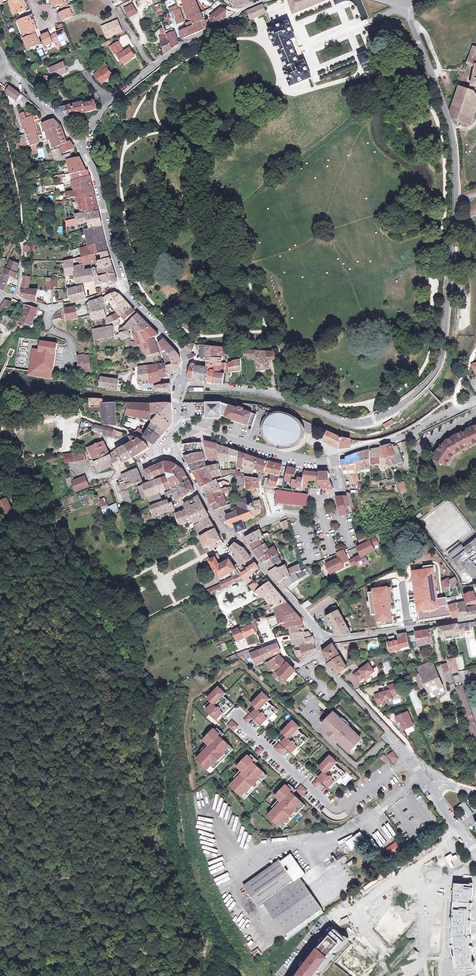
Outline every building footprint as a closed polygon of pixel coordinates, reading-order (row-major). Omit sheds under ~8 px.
[(22,0),(12,0),(8,1),(11,8),(12,8),(15,14),(26,10),(24,5),(22,0)] [(53,5),(53,8),(60,5),(62,9),(64,8),(69,6),(68,2),(64,4),(62,0),(51,0),(53,5)] [(188,18),(200,13),(195,0),(176,0),(179,8),(184,6),(188,18)] [(248,0),(231,0),(234,8),(249,2),(248,0)] [(293,14),(328,0),(288,0),(293,14)] [(263,4),(248,11),(251,19),(266,13),(264,8),(267,7),(266,3),(263,4)] [(69,6),(64,8),(65,11),(60,14),(63,21),(73,17),(70,10),(73,8),(71,5),(69,6)] [(131,18),(135,16),(133,13),(137,12),(134,5),(126,9),(131,18)] [(221,10),(215,14),(221,22),(227,17),(225,15),(227,14),(228,10),(224,9),(221,10)] [(181,10),(180,10),(171,13),(173,20),(175,19),(177,24),(185,21),(181,10)] [(200,13),(188,18),(189,20),(191,19),(192,21),(194,25),(203,21),(200,13)] [(221,22),(215,14),(210,17),(213,22),(216,25),(221,22)] [(34,26),(32,21),(30,16),(19,20),(22,26),(20,27),(23,35),(27,33),(34,30),(37,29),(36,25),(34,26)] [(197,33),(209,28),(208,27),(206,27),(204,23),(206,22),(206,20),(203,21),(194,25),(194,26),(197,33)] [(103,27),(107,37),(122,32),(118,21),(103,27)] [(182,39),(197,33),(194,26),(194,25),(192,21),(186,24),(188,29),(181,31),(180,33),(182,39)] [(290,40),(296,38),(289,22),(284,24),(276,27),(269,30),(275,47),(277,46),(286,68),(285,69),(291,86),(312,78),(305,61),(300,63),(290,40)] [(58,33),(54,34),(57,41),(58,45),(61,44),(61,43),(61,42),(69,39),(63,24),(59,26),(61,31),(57,32),(58,33)] [(39,44),(34,30),(27,33),(28,37),(23,39),(27,49),(39,44)] [(172,49),(176,46),(179,44),(174,32),(167,35),(172,49)] [(49,33),(45,35),(44,35),(42,36),(46,46),(57,41),(54,34),(50,36),(49,33)] [(172,49),(168,39),(166,34),(162,36),(161,39),(162,41),(161,42),(166,54),(172,49)] [(120,56),(122,59),(124,63),(136,56),(131,48),(124,53),(122,49),(123,49),(119,42),(111,47),(115,53),(116,53),(119,56),(120,56)] [(473,46),(468,63),(475,66),(475,47),(473,46)] [(371,61),(367,53),(358,56),(364,68),(368,66),(367,63),(371,61)] [(50,68),(54,78),(68,72),(64,62),(50,68)] [(109,67),(105,62),(99,66),(101,69),(95,75),(98,78),(99,78),(103,83),(113,74),(108,68),(109,67)] [(21,94),(10,86),(6,92),(16,100),(21,94)] [(459,88),(451,110),(454,119),(469,124),(475,102),(475,95),(474,92),(459,87),(459,88)] [(68,116),(71,115),(76,115),(97,109),(95,102),(85,104),(84,102),(66,107),(67,112),(68,116)] [(34,145),(31,133),(28,123),(34,121),(33,120),(32,117),(28,118),(26,119),(21,120),(21,122),(24,121),(31,146),(34,145)] [(34,121),(37,132),(40,143),(43,142),(42,138),(40,138),(39,136),(41,135),(37,119),(33,120),(34,121)] [(48,130),(60,126),(55,120),(45,123),(48,130)] [(37,132),(34,121),(28,123),(31,133),(37,132)] [(67,142),(65,137),(61,126),(60,126),(48,130),(50,139),(48,140),(51,148),(59,145),(61,145),(67,142)] [(40,143),(37,132),(31,133),(34,145),(36,144),(40,143)] [(61,145),(64,152),(75,148),(71,141),(67,142),(61,145)] [(64,160),(63,156),(62,153),(60,149),(52,151),(55,162),(64,160)] [(72,159),(68,159),(69,164),(70,168),(72,173),(86,171),(83,164),(79,157),(72,159)] [(86,171),(72,173),(73,181),(90,177),(88,171),(86,171)] [(84,190),(93,187),(92,184),(91,182),(91,180),(82,183),(84,190)] [(70,198),(94,192),(93,190),(93,187),(84,190),(82,190),(82,188),(75,190),(76,192),(73,191),(67,192),(67,199),(70,198)] [(95,197),(94,192),(70,198),(72,203),(78,201),(95,197)] [(85,208),(97,206),(96,201),(95,197),(78,201),(80,209),(85,208)] [(88,221),(100,219),(99,215),(98,211),(87,213),(88,221)] [(78,224),(88,221),(87,213),(86,213),(75,214),(78,224)] [(106,242),(104,234),(103,234),(102,227),(86,231),(88,246),(96,244),(106,242)] [(96,244),(99,254),(103,253),(108,252),(107,247),(106,242),(96,244)] [(82,257),(84,265),(91,264),(92,266),(99,265),(98,261),(96,262),(94,255),(99,254),(96,244),(88,246),(77,251),(79,258),(82,257)] [(70,276),(75,275),(75,274),(86,271),(84,265),(74,266),(73,259),(65,261),(67,279),(70,279),(70,276)] [(110,259),(105,260),(98,261),(99,265),(99,268),(112,265),(111,262),(110,259)] [(9,276),(14,278),(16,272),(19,263),(11,260),(8,268),(5,267),(4,269),(3,272),(5,274),(9,276)] [(117,282),(115,273),(112,265),(99,268),(96,269),(99,275),(100,277),(108,275),(109,282),(111,281),(114,284),(117,282)] [(4,269),(2,269),(0,273),(0,280),(7,283),(9,276),(5,274),(3,272),(4,269)] [(96,280),(94,269),(86,271),(75,274),(75,275),(77,284),(96,280)] [(94,269),(96,280),(97,285),(102,284),(100,277),(99,275),(96,269),(94,269)] [(53,277),(45,278),(46,288),(58,288),(57,274),(52,274),(53,277)] [(102,284),(109,282),(108,275),(100,277),(102,284)] [(83,286),(69,290),(71,303),(86,299),(83,286)] [(30,300),(36,302),(37,300),(38,290),(27,290),(23,290),(21,296),(30,300)] [(126,301),(123,298),(119,294),(119,295),(116,293),(106,297),(107,298),(108,297),(116,309),(126,301)] [(87,303),(89,309),(103,305),(105,304),(103,298),(87,303)] [(0,307),(0,313),(3,315),(11,302),(4,299),(0,307)] [(119,313),(113,316),(115,322),(118,320),(121,318),(122,316),(131,307),(126,301),(116,309),(119,313)] [(24,305),(23,308),(26,309),(21,322),(31,325),(38,309),(24,305)] [(106,318),(103,305),(89,309),(90,315),(90,316),(93,315),(94,320),(106,318)] [(66,321),(77,319),(76,307),(65,309),(66,321)] [(135,312),(134,310),(131,307),(122,316),(126,320),(135,312)] [(122,333),(129,330),(134,328),(144,320),(141,318),(138,314),(124,327),(121,329),(122,333)] [(108,325),(113,322),(115,322),(113,316),(106,320),(107,325),(108,325)] [(148,324),(144,320),(134,328),(138,332),(151,327),(148,324)] [(93,330),(95,340),(114,337),(112,326),(93,330)] [(159,335),(155,331),(151,327),(138,332),(138,333),(140,345),(143,357),(151,355),(159,352),(154,338),(159,335)] [(130,336),(129,330),(122,333),(120,334),(122,339),(130,336)] [(140,345),(138,333),(134,335),(136,342),(132,343),(133,347),(140,345)] [(159,345),(163,353),(167,352),(169,355),(170,355),(176,352),(174,349),(164,340),(159,345)] [(33,349),(30,371),(29,375),(52,379),(58,344),(41,341),(40,350),(33,349)] [(190,343),(186,348),(184,350),(187,355),(192,352),(193,351),(195,344),(190,343)] [(223,347),(201,345),(201,357),(208,357),(222,357),(223,347)] [(249,350),(248,355),(248,359),(257,359),(259,371),(270,369),(268,360),(275,359),(274,351),(249,350)] [(163,353),(166,364),(168,375),(175,372),(170,355),(169,355),(167,352),(163,353)] [(176,352),(170,355),(175,372),(179,369),(181,363),(179,356),(176,352)] [(85,372),(91,372),(89,356),(85,356),(85,355),(78,356),(80,370),(85,369),(85,372)] [(151,355),(143,357),(126,362),(128,368),(153,362),(152,358),(151,355)] [(222,364),(222,357),(208,357),(208,366),(215,366),(221,365),(222,364)] [(241,359),(226,363),(225,372),(242,370),(241,359)] [(200,380),(201,367),(200,366),(200,364),(194,363),(191,365),(189,378),(200,380)] [(221,365),(215,366),(213,382),(223,384),(224,383),(225,372),(226,363),(222,364),(221,365)] [(166,364),(157,365),(160,376),(160,378),(166,377),(166,375),(168,375),(166,364)] [(160,378),(160,376),(157,365),(154,366),(138,367),(140,377),(138,377),(140,385),(154,383),(161,381),(160,378)] [(208,368),(201,367),(200,380),(208,381),(208,368)] [(118,392),(119,384),(119,380),(101,378),(100,386),(108,388),(107,391),(118,392)] [(156,387),(156,392),(160,392),(171,393),(170,384),(160,386),(156,387)] [(103,403),(103,400),(91,399),(90,405),(86,405),(86,410),(87,412),(100,413),(100,416),(103,416),(103,423),(106,425),(116,426),(116,416),(114,416),(113,403),(103,403)] [(221,402),(204,402),(205,419),(221,419),(221,416),(221,402)] [(252,415),(252,413),(243,410),(244,408),(239,406),(238,408),(221,402),(221,416),(248,425),(249,423),(253,424),(256,416),(252,415)] [(152,404),(154,421),(159,415),(172,424),(171,404),(168,403),(152,404)] [(154,421),(152,404),(149,405),(130,404),(129,409),(128,411),(126,415),(154,421)] [(271,415),(268,416),(266,419),(264,422),(263,425),(262,428),(262,431),(263,434),(265,437),(267,440),(270,442),(274,443),(280,445),(284,446),(289,446),(293,444),(296,442),(299,440),(301,438),(299,437),(300,436),(300,435),(301,434),(301,433),(301,432),(302,432),(302,430),(301,427),(300,425),(298,422),(296,419),(293,417),(289,415),(285,414),(282,413),(278,413),(274,413),(271,415)] [(159,415),(154,421),(167,430),(172,424),(159,415)] [(395,423),(393,419),(383,425),(385,428),(395,423)] [(150,428),(162,437),(167,430),(154,421),(150,428)] [(116,435),(118,431),(104,427),(102,432),(103,434),(115,438),(116,435)] [(455,455),(454,452),(456,452),(457,453),(460,452),(462,451),(461,450),(463,449),(466,448),(466,447),(468,446),(468,447),(471,446),(475,444),(474,443),(475,443),(475,427),(472,429),(473,431),(469,432),(464,435),(463,434),(458,437),(458,438),(451,441),(445,447),(443,450),(441,449),(435,456),(438,459),(440,461),(441,460),(446,464),(447,465),(448,464),(450,461),(449,460),(451,458),(452,459),(455,455)] [(144,437),(155,444),(162,437),(150,428),(147,433),(144,437)] [(339,437),(328,432),(324,440),(340,447),(348,446),(349,439),(339,437)] [(134,458),(149,448),(144,443),(139,439),(136,438),(131,437),(133,442),(126,446),(134,458)] [(90,451),(95,462),(110,455),(104,442),(87,449),(88,452),(90,451)] [(185,456),(202,452),(201,442),(182,444),(185,456)] [(208,457),(219,456),(218,446),(205,442),(208,457)] [(403,463),(400,454),(397,456),(396,455),(395,455),(391,445),(382,448),(386,459),(391,467),(403,463)] [(397,456),(400,454),(397,447),(394,448),(392,445),(391,445),(395,455),(396,455),(397,456)] [(132,459),(134,458),(126,446),(110,455),(115,465),(118,472),(118,473),(134,465),(132,459)] [(230,449),(218,446),(219,456),(219,460),(219,461),(222,461),(222,458),(231,459),(230,449)] [(381,448),(373,450),(371,450),(372,465),(379,464),(380,464),(380,462),(382,462),(382,459),(384,459),(381,448)] [(238,459),(239,452),(230,449),(231,459),(238,459)] [(360,453),(361,470),(370,469),(369,450),(360,453)] [(64,454),(66,463),(87,459),(84,452),(64,454)] [(185,456),(187,461),(189,464),(204,460),(202,452),(185,456)] [(249,473),(249,477),(252,478),(254,474),(255,469),(258,458),(239,452),(238,459),(237,464),(237,467),(239,467),(239,466),(243,467),(242,471),(249,473)] [(342,460),(343,471),(354,470),(355,471),(359,470),(359,472),(362,472),(361,470),(360,453),(352,456),(349,457),(350,460),(342,460)] [(113,466),(115,465),(110,455),(95,462),(99,472),(113,466)] [(269,462),(258,458),(255,469),(265,472),(269,462)] [(380,464),(379,464),(380,467),(382,470),(389,467),(384,460),(384,459),(382,459),(382,462),(380,462),(380,464)] [(204,460),(189,464),(193,472),(206,467),(204,460)] [(168,476),(170,482),(178,478),(174,471),(178,466),(173,463),(167,462),(163,463),(167,472),(168,476)] [(273,474),(276,464),(270,462),(266,472),(272,474),(273,474)] [(157,466),(160,475),(167,472),(163,463),(157,466)] [(202,487),(204,486),(216,480),(222,478),(221,471),(220,471),(218,464),(206,467),(193,472),(202,487)] [(282,465),(276,464),(273,474),(272,474),(271,478),(269,486),(283,489),(285,480),(286,479),(279,477),(282,465)] [(142,482),(138,469),(139,468),(138,466),(122,474),(125,483),(119,486),(121,491),(128,487),(142,482)] [(154,477),(160,475),(157,466),(151,468),(154,477)] [(178,478),(170,482),(172,488),(179,485),(189,480),(183,469),(178,466),(174,471),(178,478)] [(289,467),(286,479),(285,480),(294,482),(294,480),(297,469),(289,467)] [(150,479),(151,482),(155,481),(154,477),(151,468),(145,471),(147,477),(147,478),(148,479),(149,479),(150,479)] [(305,471),(304,479),(303,487),(308,488),(307,479),(315,480),(316,472),(305,471)] [(329,472),(319,472),(318,489),(334,489),(331,482),(330,478),(329,472)] [(237,487),(244,486),(243,476),(237,475),(235,475),(237,487)] [(73,481),(76,492),(90,487),(85,476),(73,481)] [(162,479),(166,490),(172,488),(170,482),(168,476),(162,479)] [(246,477),(247,489),(260,488),(259,479),(252,478),(249,477),(247,477),(246,477)] [(294,482),(293,486),(295,486),(297,487),(297,491),(302,491),(303,487),(304,479),(299,478),(298,481),(294,480),(294,482)] [(159,493),(166,490),(162,479),(155,481),(159,493)] [(218,483),(216,480),(204,486),(206,492),(208,496),(214,493),(227,488),(230,487),(229,483),(224,481),(218,483)] [(143,499),(147,497),(159,493),(155,481),(151,482),(144,485),(144,486),(139,487),(143,499)] [(181,497),(182,498),(183,498),(184,498),(185,497),(186,496),(195,491),(190,481),(179,486),(182,492),(183,493),(180,495),(180,496),(181,497)] [(398,483),(402,494),(407,492),(404,482),(398,483)] [(178,500),(182,498),(181,497),(180,496),(180,495),(183,493),(182,492),(179,486),(172,489),(177,502),(178,501),(178,500)] [(227,488),(214,493),(218,502),(213,504),(214,508),(213,508),(214,510),(214,511),(228,506),(223,493),(231,490),(230,487),(227,488)] [(127,506),(132,504),(130,496),(128,489),(122,492),(127,506)] [(163,502),(151,507),(150,507),(154,517),(175,510),(173,503),(177,502),(172,489),(171,489),(172,490),(168,491),(168,492),(165,493),(168,500),(163,502)] [(275,502),(306,506),(308,495),(277,491),(275,502)] [(159,493),(147,497),(151,507),(163,502),(159,493)] [(218,502),(214,493),(208,496),(211,505),(213,504),(218,502)] [(348,495),(343,496),(336,497),(340,516),(352,513),(351,507),(348,495)] [(226,515),(228,519),(229,523),(230,526),(234,524),(237,533),(246,530),(243,521),(254,518),(254,517),(259,514),(260,512),(260,511),(261,510),(260,509),(260,508),(262,507),(260,500),(254,502),(252,496),(237,502),(239,507),(232,509),(234,513),(226,515)] [(101,508),(107,507),(104,497),(99,499),(101,508)] [(185,509),(185,510),(187,509),(190,515),(205,508),(198,497),(185,504),(186,508),(185,509)] [(15,513),(8,498),(0,502),(0,509),(5,518),(15,513)] [(104,516),(119,510),(116,503),(101,509),(104,516)] [(205,508),(190,515),(192,520),(194,523),(208,517),(209,516),(205,508)] [(185,510),(181,512),(185,523),(192,520),(190,515),(187,509),(185,510)] [(185,523),(181,512),(176,514),(180,525),(184,524),(185,523)] [(208,517),(194,523),(198,531),(213,524),(208,517)] [(289,527),(287,520),(281,523),(283,530),(289,527)] [(221,540),(216,529),(201,536),(206,547),(210,546),(211,548),(216,546),(215,543),(221,540)] [(245,538),(250,545),(262,538),(270,535),(269,533),(262,535),(260,530),(245,538)] [(365,537),(358,541),(359,545),(355,547),(359,555),(349,560),(349,561),(351,566),(357,564),(358,567),(369,563),(366,555),(375,551),(373,547),(379,544),(376,536),(367,541),(365,537)] [(254,550),(265,544),(262,538),(250,545),(254,550)] [(453,560),(462,571),(465,568),(474,579),(475,577),(475,539),(464,548),(461,544),(449,553),(454,559),(453,560)] [(230,549),(236,555),(244,548),(235,544),(230,549)] [(268,550),(265,544),(254,550),(260,559),(266,555),(264,551),(265,551),(268,550)] [(274,547),(266,552),(271,559),(278,555),(274,547)] [(240,566),(242,565),(246,561),(247,562),(252,559),(244,549),(244,548),(236,555),(234,557),(240,566)] [(334,559),(324,564),(330,575),(344,567),(343,564),(349,561),(349,560),(343,549),(335,553),(336,555),(333,556),(334,559)] [(263,563),(271,559),(266,552),(265,551),(264,551),(266,555),(260,559),(263,563)] [(267,568),(280,561),(278,555),(271,559),(263,563),(267,568)] [(222,564),(219,556),(213,559),(210,560),(220,579),(231,573),(233,578),(235,582),(243,578),(240,574),(236,569),(230,560),(222,564)] [(270,572),(283,566),(280,561),(267,568),(270,572)] [(435,563),(411,567),(418,609),(442,605),(435,563)] [(255,564),(248,569),(251,574),(259,569),(255,564)] [(286,564),(283,566),(270,572),(279,583),(291,576),(288,570),(286,564)] [(240,574),(246,570),(242,565),(240,566),(236,569),(240,574)] [(294,567),(288,570),(291,576),(296,573),(294,567)] [(244,580),(248,577),(251,574),(248,569),(246,570),(240,574),(243,578),(244,580)] [(303,570),(301,571),(296,573),(291,576),(279,583),(285,590),(306,575),(303,570)] [(221,584),(208,590),(209,593),(235,582),(233,578),(221,583),(221,584)] [(249,586),(254,593),(260,588),(256,582),(249,586)] [(268,611),(275,607),(286,602),(282,597),(269,582),(260,588),(254,593),(259,604),(266,599),(269,604),(265,606),(268,611)] [(367,607),(370,607),(371,615),(375,614),(376,623),(392,620),(390,603),(392,602),(390,588),(387,588),(387,586),(371,588),(371,592),(367,592),(369,601),(367,601),(367,607)] [(312,604),(305,609),(309,614),(334,597),(331,592),(312,604)] [(467,603),(475,600),(475,599),(474,592),(465,595),(467,603)] [(225,603),(230,612),(248,603),(244,594),(225,603)] [(305,609),(312,604),(310,599),(302,605),(305,609)] [(467,603),(469,608),(475,606),(475,600),(467,603)] [(286,602),(275,607),(277,617),(268,619),(272,629),(273,628),(279,624),(286,622),(285,616),(295,613),(286,602)] [(465,602),(457,604),(460,617),(463,617),(465,616),(468,616),(465,602)] [(454,618),(457,618),(460,617),(457,604),(449,606),(453,619),(454,618)] [(351,634),(338,609),(325,616),(336,636),(351,634)] [(302,620),(295,613),(285,616),(286,622),(288,629),(290,629),(291,634),(299,633),(304,632),(302,620)] [(244,628),(251,625),(255,623),(254,620),(252,621),(242,625),(244,628)] [(464,624),(459,624),(458,624),(450,625),(438,628),(438,629),(439,629),(441,637),(446,636),(446,639),(461,637),(460,633),(465,633),(464,624)] [(255,633),(251,625),(244,628),(240,630),(239,628),(232,631),(237,641),(255,633)] [(430,630),(426,630),(423,631),(415,632),(419,646),(433,642),(430,630)] [(308,631),(304,632),(299,633),(302,642),(302,646),(315,644),(314,640),(313,636),(308,631)] [(299,633),(291,634),(292,644),(302,642),(299,633)] [(394,636),(388,637),(390,642),(387,643),(390,653),(410,649),(407,637),(399,640),(395,640),(394,636)] [(271,654),(280,650),(278,643),(259,651),(259,650),(254,652),(251,653),(257,665),(273,656),(271,654)] [(316,652),(316,648),(315,644),(302,646),(303,651),(296,652),(296,650),(293,651),(294,652),(299,661),(305,659),(316,652)] [(332,669),(334,671),(339,676),(349,670),(332,644),(323,651),(328,664),(332,669)] [(267,663),(272,670),(274,669),(276,672),(278,673),(287,663),(284,659),(280,655),(267,663)] [(450,670),(451,674),(459,673),(454,659),(447,661),(450,670)] [(417,667),(420,673),(435,667),(432,661),(417,667)] [(286,681),(295,671),(291,667),(287,663),(278,673),(281,676),(279,678),(283,682),(285,680),(286,681)] [(368,663),(353,674),(359,681),(364,677),(365,677),(365,678),(369,675),(374,671),(368,663)] [(445,692),(435,667),(420,673),(416,675),(422,689),(426,687),(432,698),(445,692)] [(475,677),(475,669),(468,671),(469,678),(475,677)] [(455,687),(451,674),(450,670),(444,671),(448,686),(450,690),(455,687)] [(389,690),(375,694),(378,704),(384,702),(383,701),(392,698),(391,696),(398,693),(395,683),(387,685),(389,690)] [(455,687),(475,748),(475,726),(462,685),(455,687)] [(212,703),(206,709),(217,720),(221,716),(219,715),(222,712),(224,714),(230,708),(226,704),(228,701),(223,696),(225,694),(218,687),(207,699),(209,701),(212,703)] [(262,692),(251,704),(254,706),(256,709),(251,715),(262,725),(267,719),(268,720),(274,713),(270,709),(273,707),(267,702),(270,699),(262,692)] [(209,701),(203,707),(206,709),(212,703),(209,701)] [(254,706),(248,712),(251,715),(256,709),(254,706)] [(407,711),(395,716),(397,721),(400,720),(403,729),(413,724),(407,711)] [(326,720),(322,725),(330,732),(328,734),(335,740),(337,738),(339,740),(338,741),(349,751),(353,748),(352,746),(356,741),(358,743),(361,739),(353,731),(353,730),(347,725),(342,721),(342,720),(339,717),(338,718),(333,713),(329,717),(326,720)] [(232,721),(227,726),(233,731),(238,727),(232,721)] [(293,721),(282,732),(284,735),(287,737),(281,743),(292,754),(298,748),(299,748),(305,742),(301,738),(303,735),(298,730),(300,727),(293,721)] [(219,734),(214,729),(203,741),(208,746),(196,760),(207,770),(211,766),(212,767),(218,762),(225,754),(224,753),(230,746),(218,735),(219,734)] [(284,735),(279,741),(281,743),(287,737),(284,735)] [(279,744),(275,749),(280,754),(285,750),(279,744)] [(230,746),(224,753),(225,754),(227,756),(233,749),(230,746)] [(393,752),(388,755),(393,762),(398,759),(393,752)] [(225,754),(218,762),(220,763),(227,756),(225,754)] [(248,755),(237,767),(242,772),(230,786),(241,797),(245,793),(246,794),(252,788),(259,780),(258,779),(264,773),(252,762),(253,761),(248,755)] [(330,756),(319,767),(321,770),(324,772),(318,778),(329,788),(335,782),(336,783),(342,777),(338,773),(340,770),(335,765),(337,762),(330,756)] [(211,766),(207,770),(210,773),(220,763),(218,762),(212,767),(211,766)] [(324,772),(321,770),(316,776),(318,778),(324,772)] [(258,779),(259,780),(261,782),(267,776),(264,773),(258,779)] [(259,780),(252,788),(254,790),(261,782),(259,780)] [(286,785),(275,797),(281,802),(268,816),(279,827),(283,823),(285,824),(290,818),(297,810),(296,809),(302,803),(290,792),(292,791),(286,785)] [(301,786),(296,790),(302,796),(307,791),(301,786)] [(245,793),(241,797),(244,800),(254,790),(252,788),(246,794),(245,793)] [(473,814),(464,802),(459,806),(467,818),(473,814)] [(302,803),(296,809),(297,810),(299,812),(305,806),(302,803)] [(297,810),(290,818),(292,820),(299,812),(297,810)] [(283,823),(279,827),(283,830),(292,820),(290,818),(285,824),(283,823)] [(360,832),(346,842),(352,850),(366,840),(360,832)] [(395,842),(389,847),(394,853),(400,849),(395,842)] [(286,935),(322,909),(300,878),(306,874),(293,856),(289,856),(244,887),(259,907),(261,906),(264,904),(286,935)] [(261,906),(283,937),(286,935),(264,904),(261,906)] [(348,936),(353,931),(348,927),(344,932),(348,936)] [(326,933),(312,949),(325,957),(337,942),(326,933)] [(345,951),(351,944),(348,941),(342,948),(345,951)] [(256,957),(263,952),(259,947),(252,952),(256,957)] [(297,971),(305,975),(312,975),(325,957),(312,949),(297,971)] [(340,975),(341,975),(345,973),(339,967),(335,971),(340,975)]
